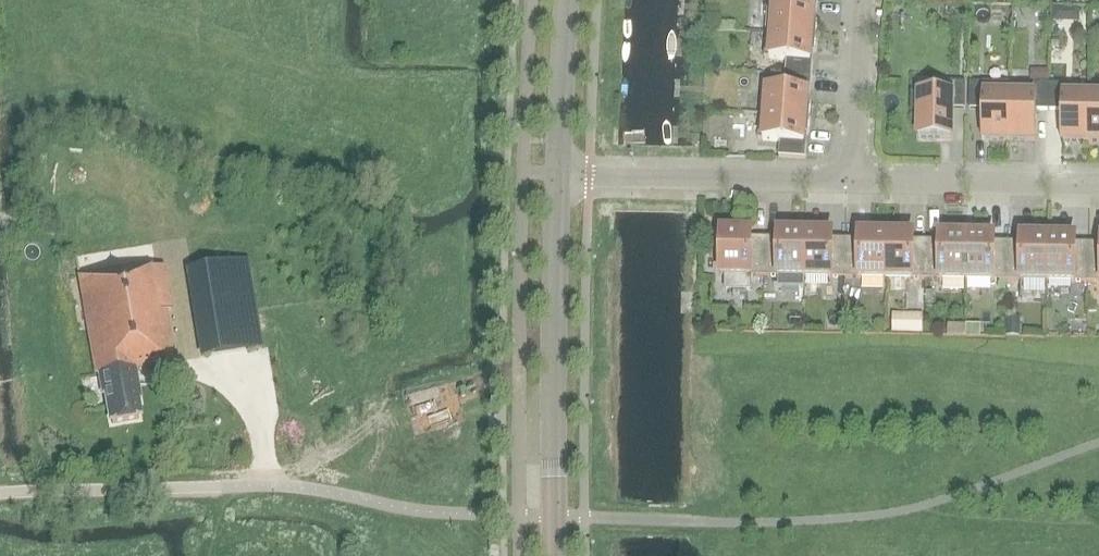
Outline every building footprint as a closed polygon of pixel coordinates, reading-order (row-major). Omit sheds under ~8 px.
[(766,32),(815,36),(817,20),(815,20),(817,0),(791,0),(790,8),(768,7),(766,32)] [(1053,9),(1052,21),(1061,22),(1062,10),(1053,9)] [(786,59),(785,74),(811,76),(813,51),(814,52),(815,36),(766,32),(764,58),(786,59)] [(1029,84),(1035,84),(1048,84),(1048,69),(1029,69),(1029,84)] [(761,88),(759,113),(809,117),(810,101),(809,101),(811,76),(785,74),(783,90),(761,88)] [(910,92),(910,110),(911,110),(912,109),(919,109),(918,139),(951,139),(951,109),(964,109),(965,83),(941,82),(940,92),(919,92),(919,94),(912,93),(912,92),(910,92)] [(981,140),(1008,140),(1009,94),(982,93),(983,83),(969,83),(969,109),(982,109),(981,140)] [(1035,141),(1035,110),(1048,110),(1049,84),(1048,84),(1035,84),(1035,94),(1009,94),(1008,140),(1035,141)] [(1061,111),(1060,141),(1087,142),(1088,95),(1062,95),(1062,84),(1049,84),(1048,110),(1061,111)] [(1088,95),(1087,142),(1098,142),(1098,95),(1088,95)] [(808,133),(809,117),(759,113),(757,139),(780,141),(778,156),(804,158),(806,142),(806,133),(808,133)] [(750,276),(763,276),(764,237),(750,237),(751,232),(715,231),(715,255),(721,255),(720,275),(726,276),(725,289),(750,289),(750,276)] [(805,289),(805,277),(804,277),(805,233),(778,232),(778,238),(764,237),(763,276),(777,276),(777,281),(779,281),(779,289),(805,289)] [(831,233),(805,233),(804,277),(805,277),(839,277),(844,278),(845,239),(831,239),(831,233)] [(859,239),(845,239),(844,278),(885,278),(886,234),(859,233),(859,239)] [(912,234),(886,234),(885,278),(925,279),(926,240),(912,240),(912,234)] [(940,240),(926,240),(925,279),(966,280),(967,235),(940,235),(940,240)] [(993,236),(967,235),(966,280),(998,280),(1005,280),(1006,280),(1007,242),(993,241),(993,236)] [(1021,242),(1007,242),(1006,280),(1047,281),(1048,237),(1021,236),(1021,242)] [(1074,237),(1048,237),(1047,281),(1087,282),(1088,243),(1074,243),(1074,237)] [(1088,243),(1087,282),(1098,282),(1098,243),(1088,243)] [(247,260),(236,262),(246,321),(244,322),(202,329),(206,356),(262,347),(247,260)] [(236,262),(192,269),(202,329),(244,322),(246,321),(236,262)] [(103,274),(80,278),(83,300),(96,374),(100,374),(104,396),(107,395),(112,423),(138,418),(135,401),(138,401),(135,384),(132,368),(172,361),(163,312),(170,311),(163,267),(136,272),(135,268),(103,274)] [(892,316),(892,334),(922,334),(922,316),(892,316)] [(1007,319),(1007,337),(1019,337),(1019,319),(1007,319)] [(980,337),(980,326),(966,326),(966,336),(980,337)]
